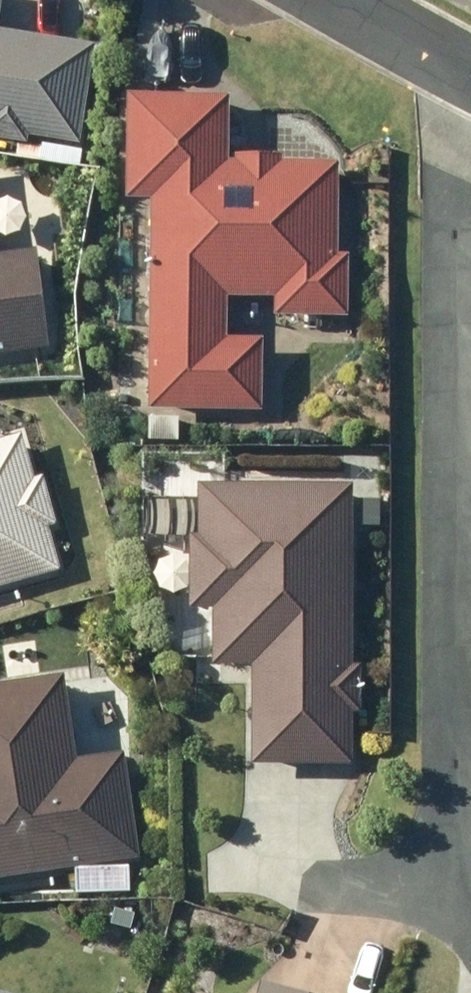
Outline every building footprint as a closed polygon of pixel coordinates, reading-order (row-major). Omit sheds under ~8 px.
[(0,31),(0,143),(19,146),(20,141),(69,150),(86,45),(67,42),(0,31)] [(228,96),(113,90),(108,194),(138,195),(131,407),(251,413),(255,335),(216,333),(218,299),(262,301),(261,318),(338,322),(342,245),(327,244),(331,159),(225,154),(228,96)] [(27,252),(0,256),(0,351),(40,346),(27,252)] [(51,571),(15,436),(0,440),(0,584),(51,571)] [(341,771),(350,485),(182,480),(181,534),(169,533),(167,605),(198,606),(196,664),(242,665),(239,768),(341,771)] [(0,681),(0,877),(133,856),(116,750),(59,760),(46,674),(0,681)] [(246,982),(243,992),(286,992),(246,982)]
